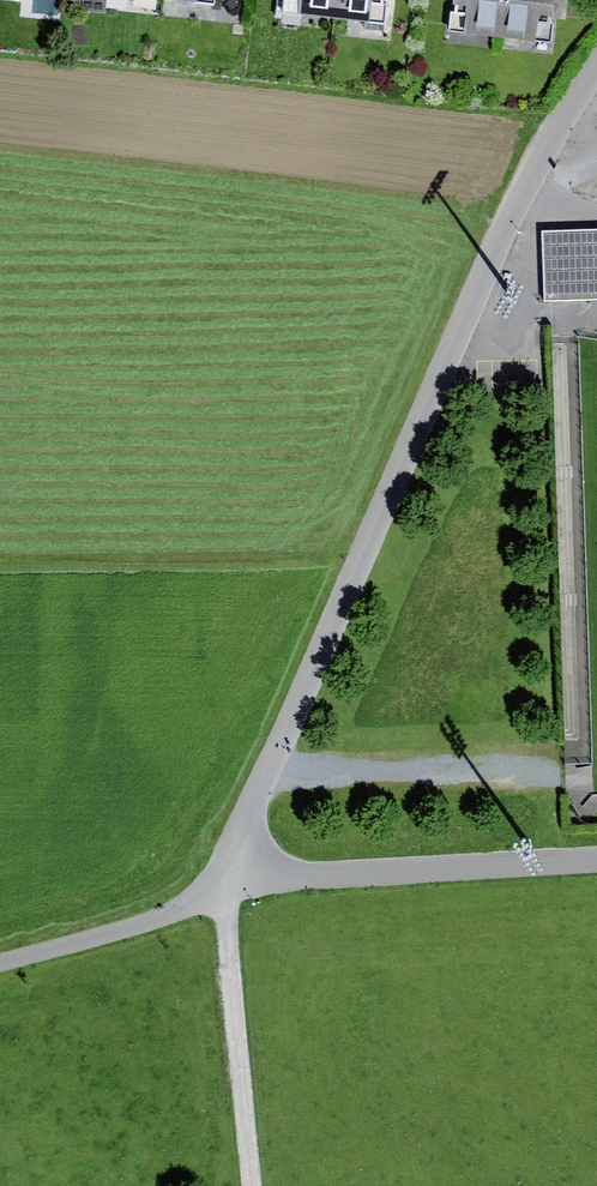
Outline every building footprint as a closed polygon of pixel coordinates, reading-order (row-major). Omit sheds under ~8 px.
[(275,17),(301,21),(302,14),(337,18),(339,0),(277,0),(275,17)] [(337,18),(387,24),(389,0),(339,0),(337,18)] [(450,31),(501,38),(505,0),(454,0),(450,31)] [(501,38),(534,41),(537,15),(555,17),(557,0),(505,0),(501,38)] [(546,304),(596,302),(596,229),(544,231),(546,304)]
